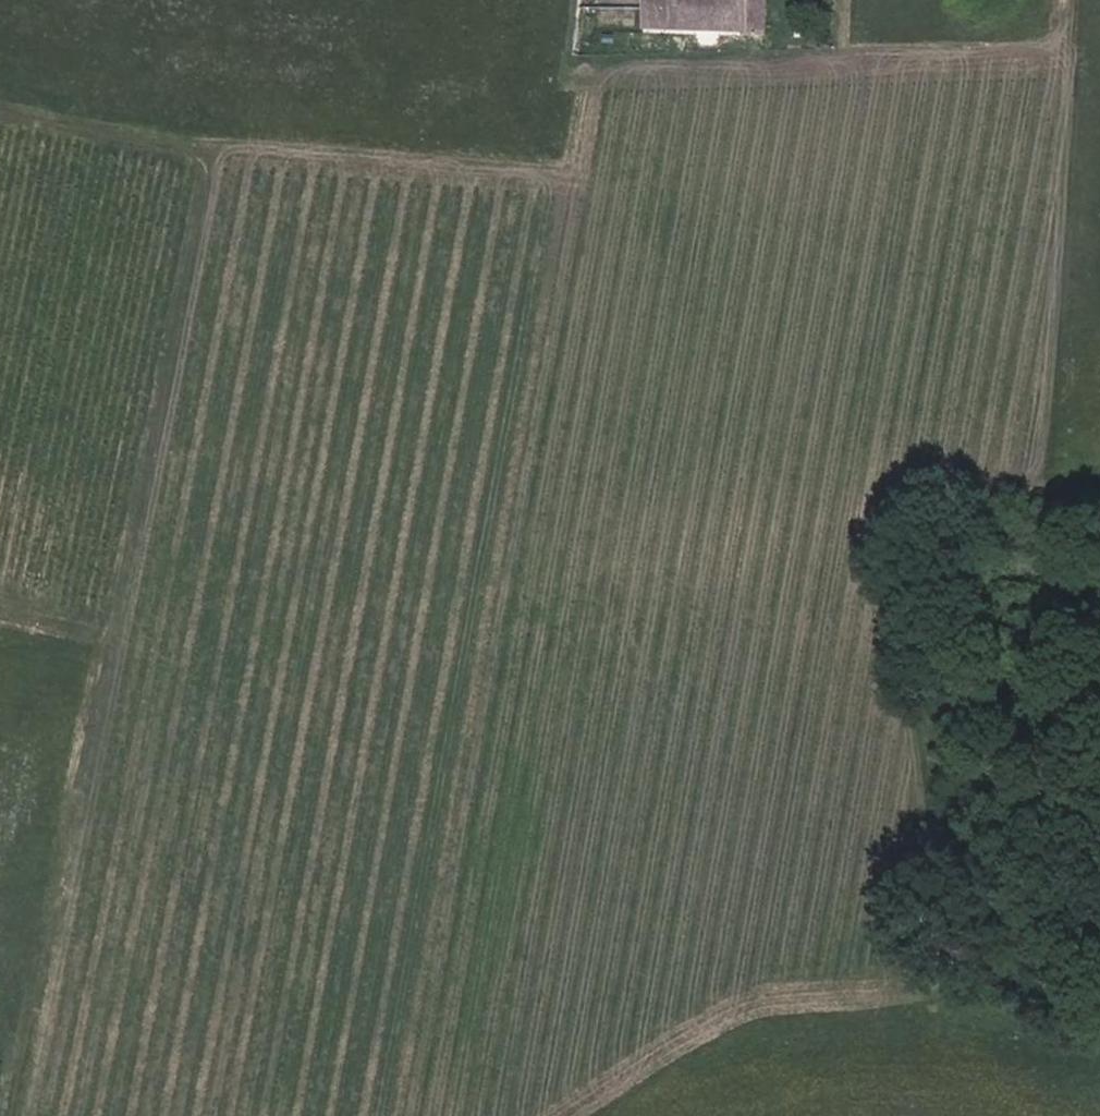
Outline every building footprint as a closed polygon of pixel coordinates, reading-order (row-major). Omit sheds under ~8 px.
[(663,30),(742,32),(743,0),(663,0),(663,30)] [(767,0),(749,0),(749,32),(749,37),(767,37),(767,0)]
